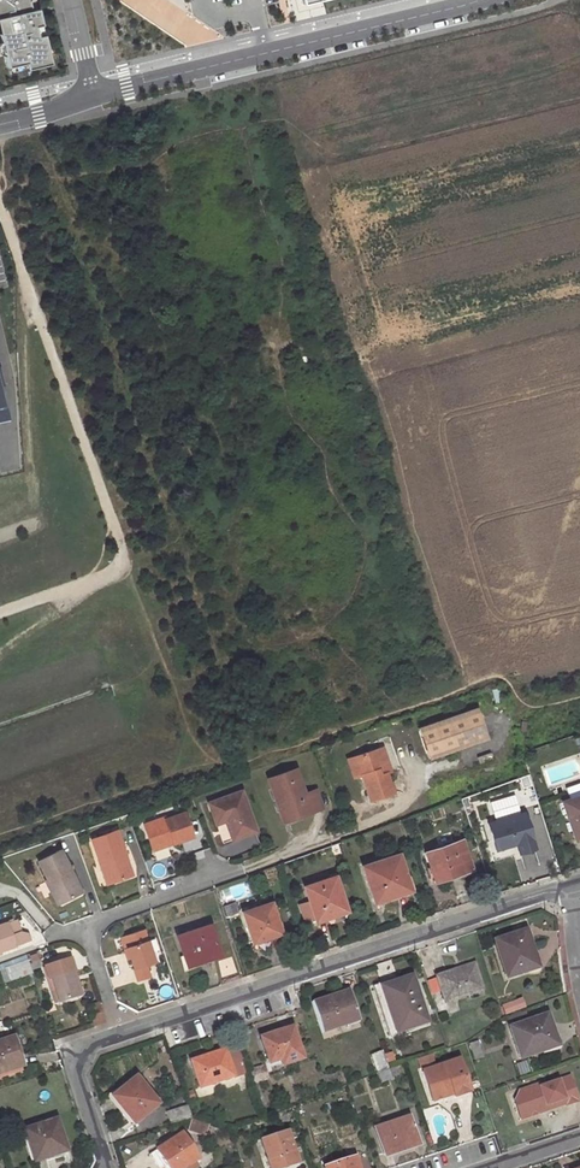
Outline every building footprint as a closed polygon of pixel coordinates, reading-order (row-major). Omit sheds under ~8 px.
[(3,18),(30,10),(29,1),(29,0),(0,0),(0,18),(3,18)] [(37,9),(35,0),(29,0),(29,1),(30,10),(37,9)] [(3,18),(6,32),(0,34),(0,39),(7,68),(25,63),(26,70),(50,64),(47,50),(40,52),(35,28),(41,26),(37,9),(30,10),(3,18)] [(40,52),(47,50),(41,26),(35,28),(40,52)] [(479,706),(420,725),(430,756),(489,737),(479,707),(479,706)] [(394,792),(387,770),(385,771),(381,760),(386,759),(382,746),(353,756),(359,775),(362,774),(370,800),(394,792)] [(491,753),(479,758),(481,764),(493,759),(491,753)] [(348,757),(355,777),(359,775),(353,756),(348,757)] [(381,760),(385,771),(387,770),(392,769),(389,758),(386,759),(381,760)] [(285,798),(292,818),(323,808),(317,789),(306,793),(298,769),(271,778),(278,800),(285,798)] [(579,791),(579,785),(579,783),(563,789),(566,796),(579,791)] [(225,812),(228,820),(234,839),(257,831),(243,791),(210,802),(215,815),(225,812)] [(567,800),(579,837),(579,795),(567,800)] [(278,800),(285,821),(292,818),(285,798),(278,800)] [(166,817),(145,824),(153,846),(173,839),(175,843),(194,836),(186,812),(167,819),(166,817)] [(215,815),(218,823),(228,820),(225,812),(215,815)] [(529,850),(517,813),(487,822),(495,849),(516,843),(519,853),(529,850)] [(135,875),(118,829),(92,838),(101,862),(107,860),(114,883),(135,875)] [(173,839),(153,846),(154,850),(175,843),(173,839)] [(471,868),(462,840),(425,852),(433,880),(471,868)] [(164,847),(149,852),(151,860),(167,855),(164,847)] [(40,859),(50,879),(52,878),(62,898),(63,899),(64,900),(65,900),(66,900),(67,900),(84,892),(61,848),(40,859)] [(408,891),(397,857),(363,868),(375,902),(408,891)] [(114,883),(107,860),(101,862),(109,884),(114,883)] [(345,911),(333,876),(302,886),(314,921),(345,911)] [(46,881),(59,904),(67,900),(66,900),(65,900),(64,900),(63,899),(62,898),(52,878),(50,879),(46,881)] [(282,933),(271,901),(242,911),(253,942),(282,933)] [(30,940),(28,932),(20,930),(16,919),(0,925),(0,951),(30,940)] [(219,954),(209,924),(176,935),(185,965),(219,954)] [(124,936),(139,980),(152,976),(148,963),(156,961),(146,929),(124,936)] [(536,969),(524,932),(494,943),(506,979),(536,969)] [(0,965),(0,967),(6,983),(35,973),(29,955),(0,965)] [(51,979),(59,1003),(79,997),(71,973),(74,972),(70,959),(44,968),(48,980),(51,979)] [(481,989),(472,964),(436,976),(444,1002),(481,989)] [(83,995),(75,972),(74,972),(71,973),(79,997),(83,995)] [(425,1022),(410,976),(372,989),(388,1035),(425,1022)] [(59,1003),(51,979),(48,980),(46,980),(54,1005),(59,1003)] [(359,1022),(348,990),(311,1002),(321,1034),(359,1022)] [(501,1015),(521,1009),(518,999),(498,1005),(501,1015)] [(90,1017),(102,1013),(99,1003),(87,1007),(90,1017)] [(93,1026),(105,1022),(103,1018),(102,1013),(90,1017),(93,1026)] [(518,1058),(552,1047),(546,1029),(549,1028),(546,1015),(509,1027),(518,1058)] [(299,1053),(290,1027),(259,1038),(268,1064),(299,1053)] [(11,1039),(0,1042),(0,1074),(21,1067),(11,1039)] [(483,1059),(478,1043),(468,1046),(473,1063),(483,1059)] [(232,1077),(224,1050),(189,1062),(198,1088),(232,1077)] [(423,1072),(432,1101),(454,1094),(453,1088),(467,1084),(460,1059),(423,1072)] [(514,1119),(575,1104),(569,1076),(507,1091),(514,1119)] [(156,1103),(135,1077),(111,1097),(132,1123),(156,1103)] [(455,1097),(470,1092),(467,1084),(453,1088),(454,1094),(455,1097)] [(165,1112),(169,1124),(191,1118),(187,1105),(165,1112)] [(417,1143),(408,1117),(374,1128),(383,1155),(417,1143)] [(205,1137),(209,1124),(191,1118),(187,1131),(205,1137)] [(67,1151),(57,1120),(23,1130),(33,1162),(67,1151)] [(286,1132),(261,1141),(270,1167),(279,1167),(296,1162),(286,1132)] [(182,1134),(156,1150),(167,1167),(184,1167),(198,1159),(182,1134)] [(354,1157),(323,1167),(357,1167),(354,1157)]
